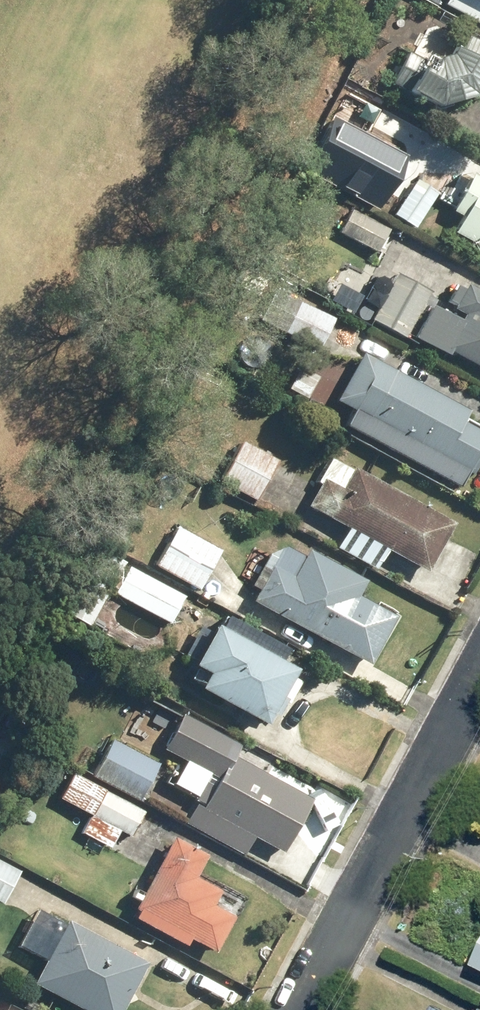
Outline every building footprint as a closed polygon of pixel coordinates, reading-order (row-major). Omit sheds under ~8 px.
[(453,3),(479,19),(479,0),(455,0),(453,3)] [(464,32),(451,53),(438,59),(432,71),(424,67),(411,90),(440,104),(478,94),(479,91),(479,41),(464,32)] [(338,121),(312,173),(385,209),(411,157),(338,121)] [(456,232),(479,245),(479,176),(475,173),(453,210),(464,216),(456,232)] [(439,192),(417,178),(394,213),(416,227),(439,192)] [(390,229),(352,210),(341,232),(378,252),(390,229)] [(469,284),(465,290),(457,286),(449,301),(398,274),(373,319),(406,337),(409,333),(449,355),(452,351),(479,366),(479,290),(469,284)] [(335,319),(275,289),(259,320),(320,350),(335,319)] [(364,353),(338,400),(356,410),(348,424),(462,486),(470,472),(474,474),(479,463),(479,430),(464,421),(470,410),(364,353)] [(279,460),(244,441),(222,480),(257,500),(279,460)] [(321,483),(309,506),(349,528),(338,548),(378,569),(389,549),(428,571),(455,523),(356,468),(354,471),(331,458),(318,481),(321,483)] [(178,526),(156,565),(201,589),(222,550),(178,526)] [(260,589),(254,601),(371,664),(397,616),(359,596),(367,581),(310,549),(305,557),(288,547),(270,554),(253,585),(260,589)] [(126,562),(101,549),(66,613),(91,626),(112,586),(117,589),(115,593),(172,623),(187,596),(131,566),(125,577),(119,574),(126,562)] [(220,627),(217,625),(211,637),(199,631),(186,655),(197,661),(195,665),(209,673),(201,688),(268,724),(274,712),(279,715),(287,702),(290,704),(302,681),(294,676),(298,669),(281,660),(287,649),(226,616),(220,627)] [(241,745),(183,714),(165,749),(180,757),(174,770),(183,791),(199,799),(186,823),(245,855),(255,837),(285,853),(313,800),(235,757),(241,745)] [(141,800),(160,764),(112,739),(93,775),(141,800)] [(145,811),(74,773),(60,798),(94,817),(92,821),(89,820),(82,833),(112,848),(121,831),(132,836),(145,811)] [(208,855),(174,837),(136,908),(140,910),(136,918),(188,945),(191,938),(217,952),(236,917),(214,905),(222,890),(197,877),(208,855)] [(0,860),(0,901),(4,903),(21,871),(0,860)] [(35,984),(85,1009),(124,1009),(149,963),(68,920),(35,984)]
